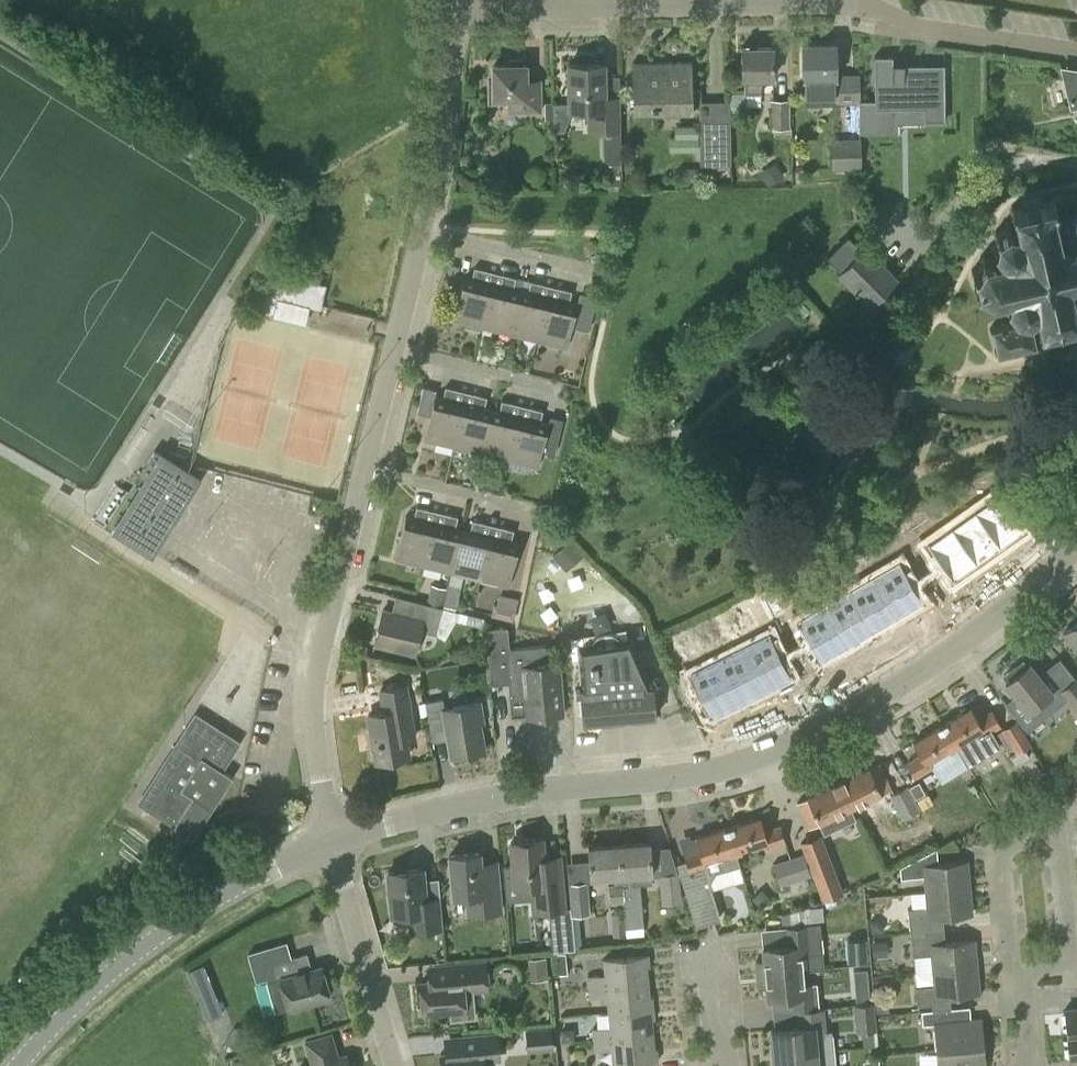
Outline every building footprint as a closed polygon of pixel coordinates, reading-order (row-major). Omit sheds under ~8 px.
[(858,100),(860,100),(859,72),(835,74),(835,45),(803,45),(804,103),(833,103),(834,104),(858,104),(858,100)] [(761,93),(760,78),(773,78),(772,46),(742,46),(742,78),(745,78),(745,93),(761,93)] [(860,100),(858,100),(858,104),(859,104),(859,127),(859,132),(876,132),(875,127),(891,127),(891,109),(925,108),(925,121),(946,121),(945,77),(925,77),(925,64),(900,64),(896,64),(892,64),(892,56),(875,56),(875,100),(860,100)] [(525,64),(523,64),(523,57),(507,58),(507,64),(493,65),(493,80),(488,80),(488,102),(509,102),(509,111),(540,111),(540,84),(525,84),(525,64)] [(700,90),(692,90),(691,61),(632,63),(633,111),(693,110),(692,107),(700,107),(700,90)] [(604,102),(604,63),(569,64),(569,107),(589,107),(589,129),(620,129),(620,101),(604,102)] [(1062,75),(1070,107),(1076,105),(1076,71),(1062,75)] [(731,111),(745,111),(744,92),(730,92),(731,111)] [(771,127),(788,127),(788,99),(770,100),(771,127)] [(553,119),(553,102),(545,102),(545,118),(553,119)] [(729,163),(729,123),(700,123),(700,164),(711,164),(729,164),(729,163)] [(675,137),(697,137),(697,124),(674,125),(675,137)] [(604,136),(605,158),(610,163),(621,162),(621,136),(604,136)] [(669,150),(698,150),(698,138),(669,138),(669,150)] [(832,168),(859,167),(858,139),(832,140),(832,168)] [(606,190),(621,190),(621,178),(613,179),(613,181),(606,181),(606,190)] [(1051,195),(1047,202),(1041,203),(1040,197),(1020,200),(1022,208),(1015,209),(1011,206),(1008,211),(1013,213),(1015,228),(1008,226),(1009,223),(1005,222),(1004,227),(997,232),(994,231),(992,234),(996,236),(994,243),(989,247),(992,251),(994,248),(1000,254),(986,257),(982,252),(979,256),(982,260),(976,271),(972,270),(971,274),(976,275),(978,285),(974,288),(977,292),(981,289),(990,296),(989,301),(993,302),(994,296),(1008,293),(1007,302),(1003,302),(1004,305),(1007,304),(1013,311),(1011,320),(1009,321),(1009,323),(994,326),(994,324),(992,324),(992,328),(989,329),(990,332),(992,331),(996,350),(994,350),(994,353),(998,352),(999,355),(1001,354),(1001,353),(1014,350),(1015,351),(1017,351),(1017,349),(1031,345),(1032,347),(1035,347),(1035,345),(1036,345),(1036,343),(1038,342),(1038,340),(1035,340),(1034,337),(1037,337),(1043,327),(1049,326),(1051,333),(1071,328),(1069,321),(1076,320),(1076,321),(1076,315),(1076,314),(1076,313),(1076,190),(1051,195)] [(862,249),(848,235),(827,256),(840,269),(837,272),(840,274),(832,282),(855,306),(864,298),(871,305),(898,277),(865,245),(862,249)] [(320,308),(326,284),(282,273),(283,270),(271,267),(260,311),(272,314),(276,297),(320,308)] [(482,327),(493,279),(485,277),(487,270),(474,267),(471,279),(463,277),(453,320),(482,327)] [(510,333),(520,290),(513,288),(516,277),(503,274),(502,281),(493,279),(482,327),(510,333)] [(538,340),(549,292),(541,291),(543,283),(530,280),(528,292),(520,290),(510,333),(538,340)] [(549,292),(538,340),(567,347),(577,304),(569,302),(572,290),(560,287),(558,295),(549,292)] [(424,439),(453,446),(465,399),(456,397),(458,390),(445,387),(443,398),(435,396),(433,405),(419,401),(417,412),(430,415),(424,439)] [(465,399),(453,446),(481,453),(491,411),(484,409),(487,397),(475,394),(473,401),(465,399)] [(481,453),(509,459),(521,411),(513,409),(514,403),(502,400),(499,413),(491,411),(481,453)] [(521,411),(509,459),(537,466),(548,424),(540,422),(543,410),(531,407),(530,413),(521,411)] [(153,554),(199,481),(153,452),(143,468),(150,472),(114,530),(153,554)] [(995,495),(971,512),(998,551),(1022,534),(995,495)] [(424,566),(435,518),(427,516),(429,509),(417,506),(414,517),(405,515),(395,559),(424,566)] [(971,512),(947,528),(975,567),(998,551),(971,512)] [(452,572),(462,529),(455,527),(458,516),(446,513),(444,520),(435,518),(424,566),(452,572)] [(480,579),(491,532),(483,530),(485,522),(472,519),(470,531),(462,529),(452,572),(480,579)] [(491,532),(480,579),(509,586),(519,543),(511,541),(514,530),(501,526),(500,534),(491,532)] [(947,528),(923,545),(951,584),(975,567),(947,528)] [(565,570),(583,555),(570,540),(553,555),(565,570)] [(896,563),(870,578),(894,619),(920,605),(896,563)] [(870,578),(846,592),(870,634),(894,619),(870,578)] [(777,583),(764,587),(772,616),(785,613),(777,583)] [(442,606),(446,588),(431,584),(427,602),(442,606)] [(846,592),(821,607),(845,648),(870,634),(846,592)] [(456,607),(458,595),(446,593),(444,604),(456,607)] [(499,593),(496,617),(519,620),(522,596),(499,593)] [(416,600),(411,619),(382,611),(373,644),(413,655),(420,629),(437,633),(441,617),(455,621),(457,610),(416,600)] [(821,607),(796,622),(819,663),(845,648),(821,607)] [(1063,633),(1076,649),(1076,621),(1063,633)] [(503,626),(485,628),(490,681),(508,680),(511,712),(525,711),(526,717),(564,714),(563,701),(561,682),(559,661),(556,661),(555,647),(545,648),(545,645),(505,648),(503,626)] [(602,721),(602,726),(613,725),(613,720),(628,718),(655,715),(655,713),(661,710),(653,691),(652,687),(651,687),(634,648),(630,636),(576,644),(581,688),(575,689),(576,694),(581,694),(584,722),(602,721)] [(759,640),(733,653),(754,696),(780,683),(759,640)] [(733,653),(707,666),(728,709),(754,696),(733,653)] [(1058,682),(1075,673),(1066,657),(1049,666),(1058,682)] [(1007,680),(1005,682),(1015,694),(1005,702),(1026,728),(1060,701),(1052,691),(1051,691),(1029,663),(1020,670),(1015,665),(1003,674),(1007,680)] [(707,666),(681,679),(702,722),(728,709),(707,666)] [(1057,691),(1076,715),(1076,675),(1057,691)] [(376,764),(408,758),(405,742),(413,740),(404,689),(378,693),(382,714),(367,717),(376,764)] [(444,708),(443,698),(426,701),(428,718),(444,716),(451,757),(484,751),(479,723),(484,722),(480,702),(444,708)] [(941,725),(954,746),(979,730),(982,735),(1000,724),(992,710),(978,719),(970,707),(941,725)] [(195,714),(139,801),(175,824),(194,837),(212,809),(233,776),(221,769),(238,742),(195,714)] [(1016,752),(1030,744),(1016,720),(991,734),(1001,751),(1011,745),(1016,752)] [(930,760),(954,746),(941,725),(912,743),(920,755),(906,764),(915,777),(933,766),(930,760)] [(838,783),(850,808),(892,788),(880,763),(838,783)] [(918,781),(909,786),(915,798),(925,793),(918,781)] [(850,808),(838,783),(796,803),(808,828),(850,808)] [(903,818),(917,811),(905,787),(890,795),(903,818)] [(735,851),(762,842),(764,848),(785,842),(780,824),(764,830),(759,817),(727,827),(735,851)] [(739,864),(735,851),(727,827),(695,838),(699,851),(684,856),(685,860),(677,863),(696,926),(720,918),(709,882),(715,872),(739,864)] [(822,900),(843,891),(821,833),(800,841),(822,900)] [(559,856),(544,858),(542,839),(511,842),(513,863),(503,864),(505,886),(531,883),(534,910),(564,907),(559,856)] [(649,843),(618,845),(621,874),(651,872),(649,843)] [(609,902),(623,901),(622,885),(621,874),(618,845),(588,847),(590,876),(614,874),(614,884),(608,884),(609,902)] [(483,884),(480,852),(449,855),(453,896),(467,894),(469,914),(501,911),(498,882),(483,884)] [(780,885),(811,874),(803,852),(772,863),(780,885)] [(926,891),(969,887),(967,861),(923,865),(918,865),(918,858),(900,867),(901,877),(924,875),(926,891)] [(426,899),(423,868),(387,871),(391,914),(409,912),(411,930),(443,927),(440,898),(426,899)] [(662,904),(682,902),(679,872),(659,874),(662,904)] [(590,912),(588,882),(585,882),(585,881),(578,881),(570,882),(570,883),(568,884),(571,914),(590,912)] [(643,934),(640,884),(622,885),(623,901),(624,912),(627,935),(643,934)] [(910,933),(944,930),(942,917),(972,914),(969,887),(926,891),(927,907),(908,909),(910,933)] [(612,936),(627,935),(624,912),(611,913),(612,936)] [(558,950),(574,948),(574,946),(571,920),(556,922),(558,950)] [(756,961),(757,973),(803,969),(823,968),(822,953),(813,954),(811,924),(788,927),(789,945),(763,948),(764,960),(756,961)] [(933,971),(976,967),(974,941),(945,943),(944,930),(910,933),(912,955),(931,954),(933,971)] [(867,939),(846,940),(847,962),(868,961),(867,939)] [(321,966),(293,975),(283,944),(286,943),(286,942),(248,954),(256,981),(267,978),(272,996),(285,992),(289,1007),(330,996),(321,966)] [(565,952),(556,953),(557,963),(566,962),(565,952)] [(589,987),(648,981),(646,966),(649,966),(648,954),(604,958),(605,974),(588,975),(589,987)] [(531,979),(547,978),(546,956),(529,958),(531,979)] [(207,1016),(224,1010),(204,960),(187,967),(207,1016)] [(464,993),(462,979),(488,977),(486,962),(429,967),(431,981),(420,982),(423,1013),(450,1010),(451,1019),(476,1017),(474,992),(464,993)] [(976,967),(933,971),(934,986),(916,988),(917,1005),(932,1004),(931,997),(935,997),(979,993),(976,967)] [(803,969),(757,973),(758,986),(766,985),(767,998),(791,996),(792,1010),(819,1008),(817,983),(804,984),(803,969)] [(608,1011),(653,1007),(652,996),(649,996),(648,981),(589,987),(590,998),(607,996),(608,1011)] [(856,1000),(870,998),(868,983),(855,985),(856,1000)] [(854,1003),(856,1032),(876,1030),(874,1002),(854,1003)] [(593,1039),(652,1034),(651,1019),(654,1018),(653,1007),(608,1011),(610,1026),(592,1028),(593,1039)] [(773,1054),(816,1051),(815,1035),(825,1034),(823,1008),(819,1008),(792,1010),(793,1026),(771,1028),(773,1054)] [(936,1049),(984,1044),(981,1018),(949,1021),(948,1008),(921,1010),(922,1024),(933,1023),(936,1049)] [(1064,1009),(1067,1034),(1076,1033),(1076,1008),(1064,1009)] [(527,1052),(553,1049),(551,1026),(525,1029),(527,1052)] [(331,1033),(305,1041),(312,1064),(305,1065),(350,1065),(346,1054),(337,1057),(331,1033)] [(482,1050),(499,1049),(497,1033),(447,1038),(448,1052),(440,1053),(442,1065),(483,1065),(482,1050)] [(1067,1034),(1069,1060),(1076,1059),(1076,1033),(1067,1034)] [(652,1034),(593,1039),(594,1050),(612,1049),(613,1064),(658,1060),(657,1048),(654,1049),(652,1034)] [(984,1044),(936,1049),(937,1065),(986,1065),(984,1044)] [(828,1065),(818,1065),(816,1051),(773,1054),(774,1065),(828,1065)]
